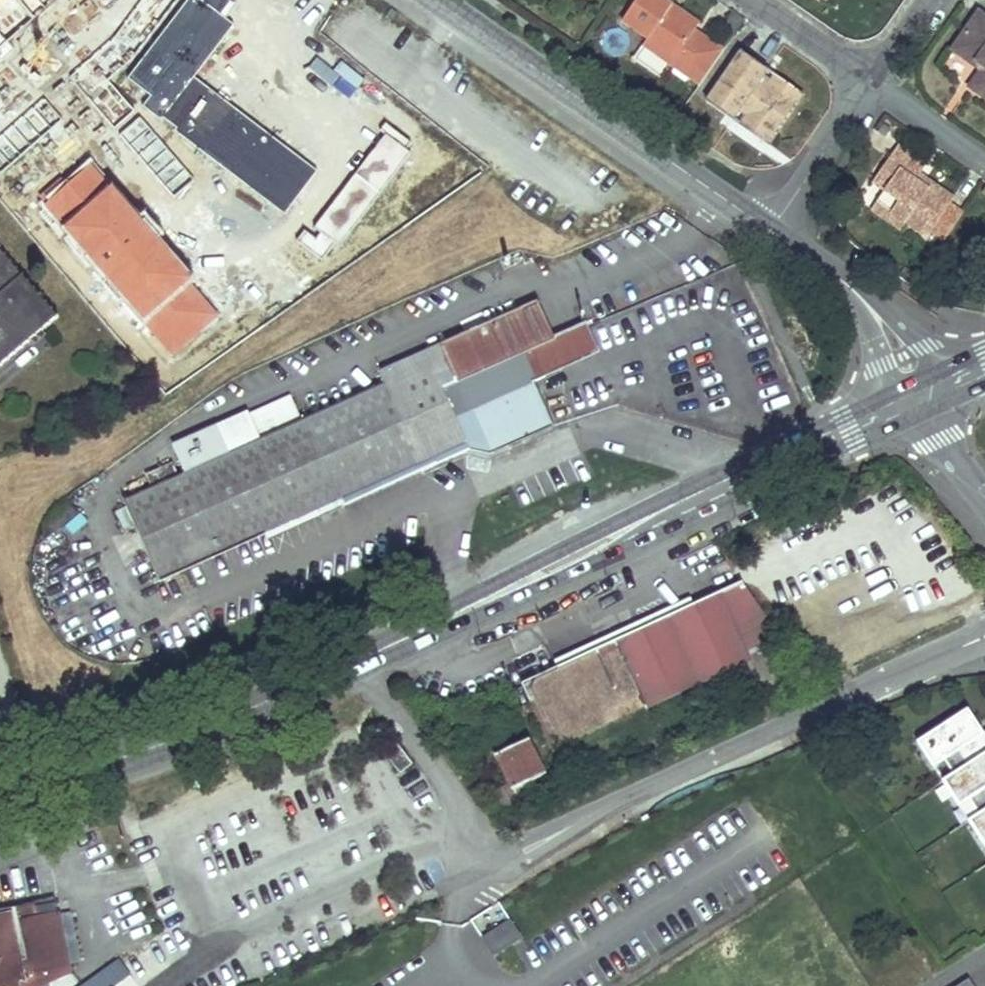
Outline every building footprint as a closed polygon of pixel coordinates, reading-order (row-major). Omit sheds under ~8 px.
[(663,0),(634,0),(619,21),(645,39),(641,45),(698,85),(723,49),(694,30),(666,11),(670,6),(663,0)] [(697,24),(670,6),(666,11),(694,30),(697,24)] [(977,14),(952,51),(980,71),(969,88),(984,100),(984,20),(977,14)] [(766,71),(738,52),(708,95),(736,114),(738,110),(744,114),(738,125),(760,140),(770,126),(779,131),(793,111),(784,105),(794,90),(776,78),(772,83),(763,76),(766,71)] [(784,105),(793,111),(803,97),(794,90),(784,105)] [(736,114),(708,95),(704,102),(731,120),(736,114)] [(770,126),(760,140),(769,146),(779,131),(770,126)] [(925,165),(897,146),(872,183),(883,191),(875,204),(904,223),(927,238),(931,232),(940,239),(959,212),(949,205),(953,200),(932,185),(927,193),(913,183),(918,176),(925,165)] [(932,185),(918,176),(913,183),(927,193),(932,185)] [(977,193),(984,198),(984,180),(977,193)] [(904,223),(875,204),(870,211),(899,230),(904,223)] [(57,316),(0,249),(0,364),(57,316)] [(538,299),(516,309),(533,348),(556,338),(538,299)] [(178,476),(153,487),(126,499),(161,577),(341,497),(345,505),(469,450),(474,461),(553,426),(533,381),(545,376),(533,348),(516,309),(379,370),(385,384),(230,453),(217,424),(174,443),(187,472),(178,476)] [(533,348),(545,376),(600,352),(588,324),(556,338),(533,348)] [(266,429),(296,417),(288,395),(258,407),(266,429)] [(228,442),(255,434),(248,409),(221,417),(228,442)] [(147,473),(153,487),(178,476),(172,461),(147,473)] [(597,654),(520,685),(529,706),(535,703),(556,750),(743,670),(754,694),(791,678),(780,652),(789,648),(743,586),(615,644),(616,650),(599,657),(597,654)] [(917,742),(984,844),(984,723),(974,707),(917,742)] [(528,745),(495,759),(512,794),(544,779),(528,745)] [(396,746),(384,756),(400,775),(412,766),(396,746)] [(476,918),(487,952),(518,942),(506,907),(476,918)] [(31,912),(12,916),(15,931),(33,928),(32,922),(31,912)] [(17,983),(25,982),(24,978),(19,953),(41,949),(46,975),(71,970),(60,917),(32,922),(33,928),(15,931),(12,916),(0,919),(0,985),(17,985),(17,983)] [(41,949),(19,953),(24,978),(46,975),(41,949)] [(970,976),(955,985),(977,985),(970,976)]
